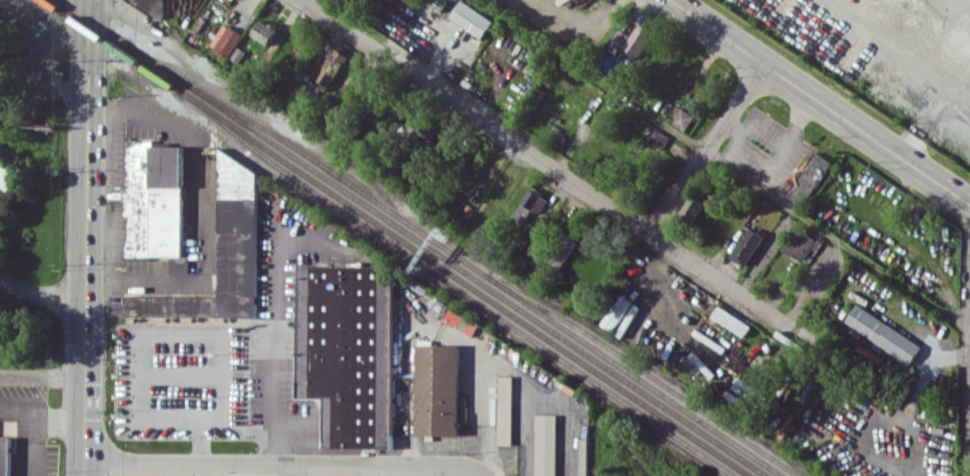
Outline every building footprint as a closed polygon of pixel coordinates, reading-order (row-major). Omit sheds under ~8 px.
[(123,9),(164,9),(164,0),(123,0),(123,9)] [(494,20),(463,0),(461,0),(451,17),(483,38),(494,20)] [(270,45),(279,28),(261,19),(252,35),(270,45)] [(243,35),(225,23),(210,45),(229,58),(243,35)] [(609,43),(637,60),(655,32),(640,23),(631,36),(619,28),(609,43)] [(246,51),(238,46),(231,58),(239,63),(246,51)] [(329,92),(349,54),(335,47),(315,85),(329,92)] [(672,123),(686,130),(693,114),(679,108),(672,123)] [(669,137),(653,128),(646,142),(662,151),(669,137)] [(183,256),(184,146),(153,146),(153,140),(127,140),(126,255),(183,256)] [(27,165),(0,150),(0,211),(27,165)] [(831,161),(812,150),(796,179),(790,175),(781,191),(806,205),(831,161)] [(125,295),(124,315),(257,317),(259,161),(220,160),(218,296),(125,295)] [(549,198),(532,187),(513,215),(524,223),(533,210),(539,214),(549,198)] [(677,213),(690,223),(706,203),(693,193),(677,213)] [(731,256),(745,266),(765,236),(750,227),(731,256)] [(797,227),(784,251),(807,264),(820,240),(797,227)] [(577,241),(563,232),(545,261),(559,270),(577,241)] [(171,272),(188,272),(188,256),(181,256),(181,258),(171,258),(171,272)] [(393,448),(392,265),(300,266),(300,299),(298,299),(299,398),(325,398),(326,448),(393,448)] [(845,323),(911,363),(922,344),(857,304),(845,323)] [(745,337),(752,326),(720,305),(713,316),(745,337)] [(475,334),(480,321),(449,310),(444,323),(475,334)] [(461,345),(419,344),(418,435),(460,435),(461,345)] [(514,376),(499,375),(498,445),(513,445),(514,376)] [(558,414),(537,413),(536,475),(557,475),(558,414)] [(12,437),(0,437),(0,475),(11,475),(12,437)]
